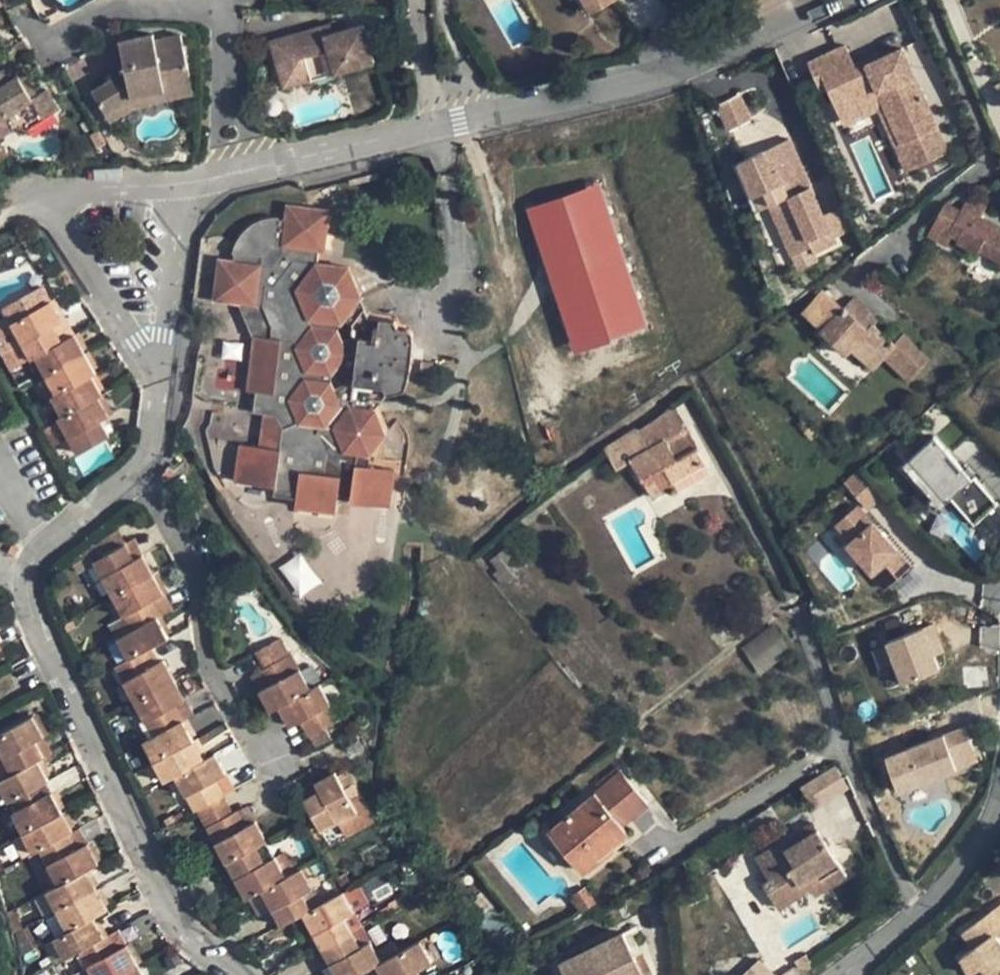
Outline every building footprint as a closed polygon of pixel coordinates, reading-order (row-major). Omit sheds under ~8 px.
[(591,13),(615,0),(584,0),(591,13)] [(333,32),(330,23),(300,32),(303,41),(333,32)] [(374,62),(363,24),(333,32),(303,41),(300,32),(270,40),(283,87),(374,62)] [(188,65),(181,34),(155,40),(154,34),(119,41),(124,61),(126,71),(116,77),(92,91),(105,112),(132,96),(165,90),(161,70),(188,65)] [(949,152),(901,48),(857,69),(846,45),(808,63),(820,88),(827,85),(842,119),(882,100),(902,143),(899,145),(898,148),(908,170),(949,152)] [(33,99),(37,96),(15,60),(10,63),(33,99)] [(126,71),(124,61),(111,69),(116,77),(126,71)] [(27,129),(58,110),(46,91),(37,96),(33,99),(10,63),(0,70),(0,119),(8,114),(16,127),(27,129)] [(193,92),(188,65),(161,70),(165,90),(166,97),(193,92)] [(827,85),(820,88),(823,94),(830,91),(827,85)] [(165,90),(132,96),(135,105),(166,97),(165,90)] [(719,103),(730,128),(751,119),(740,93),(719,103)] [(135,105),(132,96),(105,112),(110,120),(135,105)] [(902,143),(882,100),(842,119),(845,124),(880,108),(898,148),(899,145),(902,143)] [(100,128),(91,134),(99,148),(109,141),(100,128)] [(771,204),(811,186),(789,139),(739,161),(755,195),(765,191),(771,204)] [(572,354),(647,331),(600,184),(525,207),(572,354)] [(837,243),(811,186),(771,204),(794,254),(813,245),(816,252),(837,243)] [(945,208),(930,235),(945,243),(951,234),(961,239),(959,242),(976,252),(978,248),(999,260),(999,236),(989,230),(991,225),(979,219),(985,207),(973,200),(970,205),(966,203),(959,215),(945,208)] [(233,259),(219,257),(214,299),(238,302),(263,306),(271,326),(270,339),(254,337),(247,391),(256,392),(253,412),(263,413),(276,415),(283,427),(281,448),(259,445),(240,443),(235,481),(275,486),(274,494),(296,497),(295,506),(336,511),(339,493),(351,495),(350,501),(390,506),(396,460),(383,458),(385,445),(380,441),(386,433),(376,408),(386,394),(404,391),(405,389),(406,388),(407,383),(413,334),(412,331),(407,328),(397,327),(395,320),(367,317),(361,299),(363,297),(350,266),(317,263),(319,251),(324,252),(329,210),(287,205),(285,219),(278,219),(279,217),(267,218),(263,219),(252,224),(241,234),(237,240),(232,254),(234,254),(233,259)] [(989,230),(999,236),(999,234),(999,227),(993,223),(991,225),(989,230)] [(824,291),(804,313),(822,330),(842,308),(824,291)] [(853,297),(843,308),(867,329),(872,323),(873,324),(877,320),(853,297)] [(49,301),(0,329),(0,331),(18,366),(36,356),(62,342),(53,325),(61,321),(49,301)] [(263,306),(238,302),(251,336),(254,337),(270,339),(271,326),(263,306)] [(843,308),(843,307),(842,308),(822,330),(820,332),(845,356),(850,350),(872,371),(883,358),(908,382),(929,360),(902,335),(893,344),(873,324),(872,323),(867,329),(843,308)] [(53,325),(62,342),(70,337),(61,321),(53,325)] [(62,342),(36,356),(46,375),(84,354),(74,335),(70,337),(62,342)] [(84,354),(46,375),(57,394),(90,375),(95,372),(84,354)] [(90,375),(57,394),(51,397),(62,416),(98,396),(101,394),(90,375)] [(62,416),(58,417),(59,420),(68,436),(78,453),(109,435),(100,420),(108,415),(98,396),(62,416)] [(612,461),(607,464),(611,472),(631,461),(642,481),(642,480),(653,498),(675,485),(673,482),(704,465),(696,450),(699,449),(674,405),(656,420),(638,431),(636,428),(605,448),(612,461)] [(281,448),(283,427),(276,415),(263,413),(259,445),(281,448)] [(59,420),(44,428),(53,445),(68,436),(59,420)] [(934,436),(908,457),(945,500),(949,497),(973,524),(996,504),(973,477),(971,479),(934,436)] [(945,500),(908,457),(903,462),(939,505),(945,500)] [(704,465),(673,482),(675,485),(678,491),(709,474),(704,465)] [(967,466),(963,470),(971,479),(975,475),(967,466)] [(883,496),(861,470),(845,483),(868,510),(883,496)] [(886,588),(911,567),(858,506),(836,524),(852,542),(848,545),(886,588)] [(112,524),(90,542),(100,557),(93,561),(94,562),(113,595),(152,574),(142,554),(133,559),(125,544),(112,524)] [(133,539),(125,544),(133,559),(142,554),(133,539)] [(8,552),(14,556),(20,546),(13,542),(8,552)] [(509,544),(489,561),(496,570),(492,573),(532,624),(558,604),(509,544)] [(297,597),(319,585),(302,553),(279,565),(297,597)] [(152,574),(113,595),(124,615),(109,623),(117,638),(157,617),(171,609),(152,574)] [(157,617),(117,638),(128,658),(146,648),(154,643),(168,636),(157,617)] [(744,652),(776,629),(773,624),(742,648),(744,652)] [(932,626),(886,643),(901,684),(938,670),(929,645),(938,642),(932,626)] [(776,629),(744,652),(759,675),(790,651),(776,629)] [(310,689),(281,638),(255,651),(264,668),(266,666),(275,682),(259,690),(271,711),(279,706),(310,689)] [(938,642),(929,645),(933,657),(942,653),(938,642)] [(154,643),(146,648),(155,664),(163,660),(154,643)] [(128,658),(114,665),(134,701),(174,679),(163,660),(155,664),(146,648),(128,658)] [(275,682),(266,666),(264,668),(250,676),(259,690),(275,682)] [(185,699),(174,679),(134,701),(154,736),(183,720),(174,704),(185,699)] [(338,719),(319,684),(310,689),(279,706),(290,725),(300,720),(313,712),(322,729),(338,719)] [(322,729),(313,712),(300,720),(309,735),(322,729)] [(0,734),(0,751),(2,756),(11,773),(36,760),(44,756),(35,740),(43,736),(32,716),(0,734)] [(194,739),(183,720),(154,736),(143,741),(153,761),(194,739)] [(974,752),(965,728),(907,749),(909,754),(888,762),(898,792),(957,770),(953,760),(974,752)] [(43,736),(35,740),(44,756),(51,752),(43,736)] [(205,758),(194,739),(153,761),(164,780),(174,775),(205,758)] [(205,758),(174,775),(194,810),(197,809),(222,795),(214,779),(218,776),(225,773),(214,753),(205,758)] [(0,757),(0,779),(11,773),(2,756),(0,757)] [(0,779),(0,785),(9,801),(13,799),(23,793),(41,783),(48,779),(36,760),(11,773),(0,779)] [(802,787),(815,808),(849,788),(835,766),(802,787)] [(353,783),(346,770),(337,775),(344,788),(353,783)] [(621,770),(549,830),(584,871),(629,834),(623,826),(649,805),(621,770)] [(319,789),(303,798),(320,831),(337,821),(357,811),(348,795),(344,788),(337,775),(335,771),(314,782),(319,789)] [(227,792),(218,776),(214,779),(222,795),(227,792)] [(303,798),(319,789),(314,782),(298,790),(303,798)] [(41,783),(23,793),(29,803),(47,794),(41,783)] [(365,807),(357,791),(348,795),(357,811),(365,807)] [(19,810),(12,813),(23,833),(62,811),(51,792),(47,794),(29,803),(19,810)] [(13,799),(19,810),(29,803),(23,793),(13,799)] [(232,813),(222,795),(197,809),(207,826),(231,814),(232,813)] [(232,813),(231,814),(239,829),(255,820),(246,805),(232,813)] [(372,820),(365,807),(357,811),(337,821),(345,835),(372,820)] [(23,833),(33,852),(39,849),(56,839),(72,830),(62,811),(23,833)] [(239,829),(231,814),(207,826),(226,862),(256,846),(266,841),(255,820),(239,829)] [(813,822),(791,836),(795,843),(818,829),(813,822)] [(72,830),(56,839),(64,855),(87,843),(79,826),(72,830)] [(791,836),(755,859),(769,881),(763,884),(778,909),(810,888),(809,887),(819,881),(825,889),(847,875),(818,829),(795,843),(791,836)] [(64,855),(56,839),(39,849),(58,885),(86,870),(98,863),(87,843),(64,855)] [(256,846),(226,862),(246,897),(261,889),(285,876),(274,856),(265,861),(256,846)] [(312,887),(301,867),(285,876),(261,889),(280,924),(303,912),(310,908),(302,893),(312,887)] [(96,890),(86,870),(58,885),(47,890),(57,910),(58,910),(96,890)] [(819,881),(809,887),(810,888),(814,896),(825,889),(819,881)] [(585,887),(573,895),(583,910),(595,902),(585,887)] [(57,910),(47,890),(34,897),(45,917),(57,910)] [(96,890),(58,910),(68,929),(73,927),(92,917),(107,909),(96,890)] [(522,937),(481,890),(462,907),(503,955),(522,937)] [(310,908),(303,912),(322,947),(351,931),(343,917),(352,911),(342,891),(310,908)] [(962,932),(973,947),(960,957),(970,974),(982,967),(988,974),(999,974),(999,943),(995,937),(999,933),(999,904),(962,932)] [(68,929),(53,938),(64,959),(78,951),(99,939),(103,937),(92,917),(73,927),(68,929)] [(99,939),(107,954),(127,944),(118,928),(103,937),(99,939)] [(322,947),(337,974),(355,974),(377,964),(381,962),(369,941),(360,946),(351,931),(322,947)] [(652,974),(641,952),(635,956),(623,931),(559,963),(565,974),(650,974),(652,974)] [(138,963),(127,944),(107,954),(99,939),(78,951),(87,966),(92,974),(116,974),(138,963)] [(377,964),(383,974),(420,974),(417,970),(432,962),(419,940),(398,951),(381,962),(377,964)] [(817,947),(806,954),(809,959),(820,952),(817,947)] [(743,974),(771,974),(758,961),(743,974)] [(116,974),(144,974),(138,963),(116,974)] [(72,974),(73,974),(92,974),(87,966),(72,974)]
